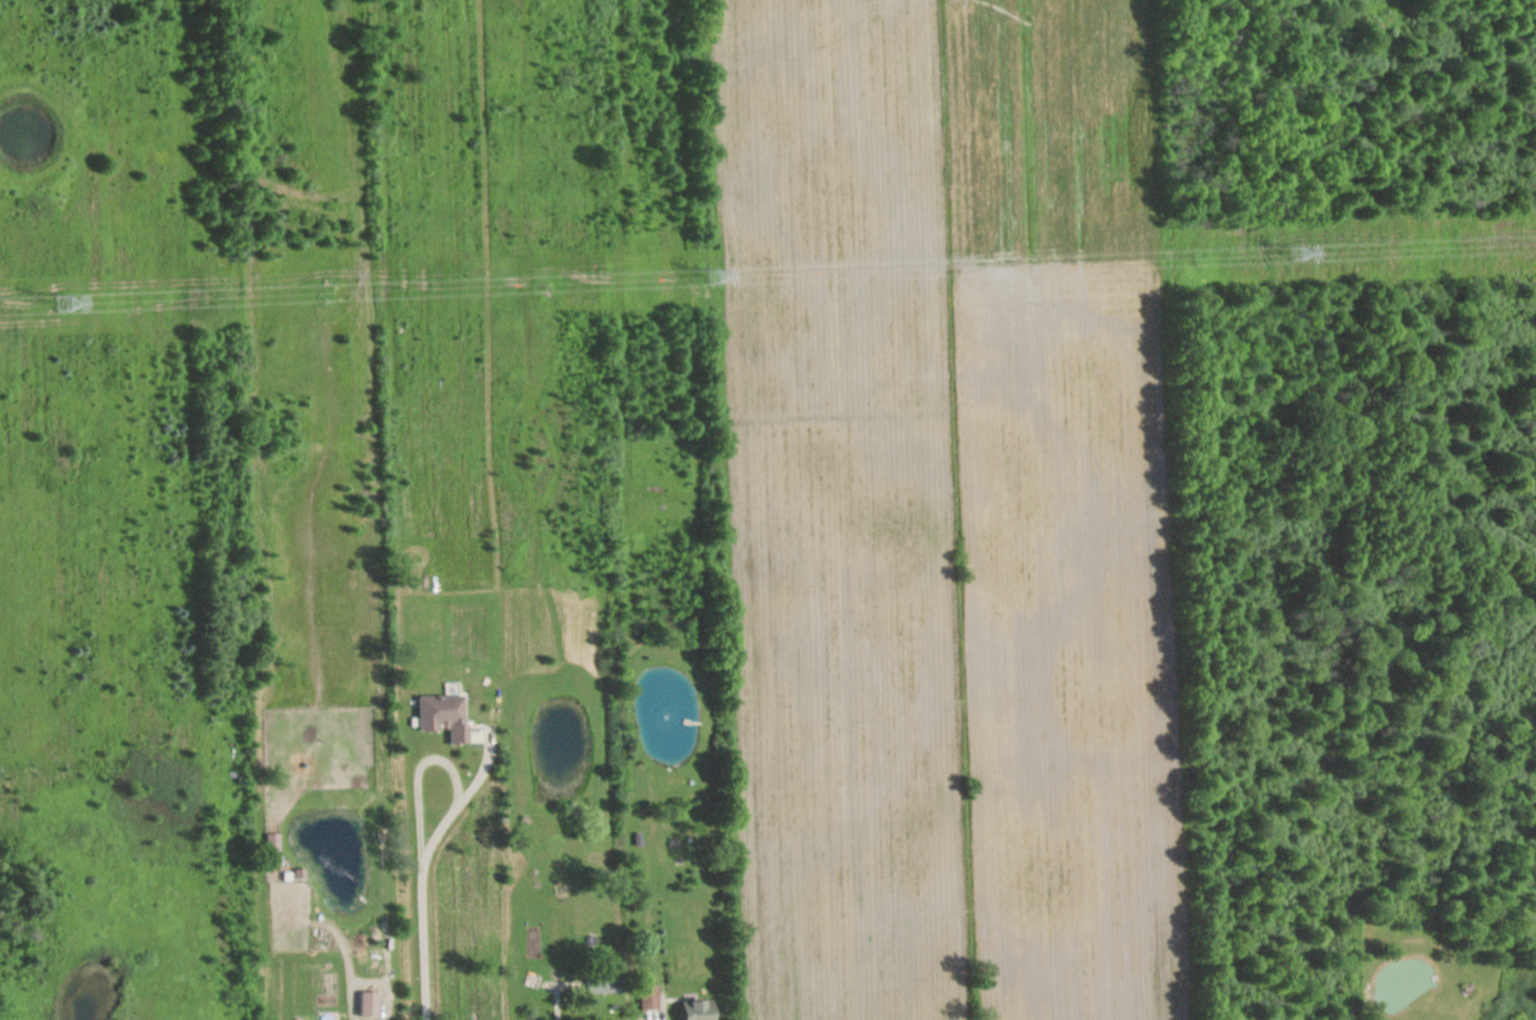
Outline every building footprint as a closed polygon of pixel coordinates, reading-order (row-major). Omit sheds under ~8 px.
[(412,733),(443,733),(443,745),(460,745),(460,696),(412,696),(412,733)] [(583,995),(619,995),(619,979),(583,979),(583,995)] [(654,989),(636,989),(636,1013),(654,1013),(654,989)] [(674,1019),(707,1019),(707,1002),(674,1002),(674,1019)]
